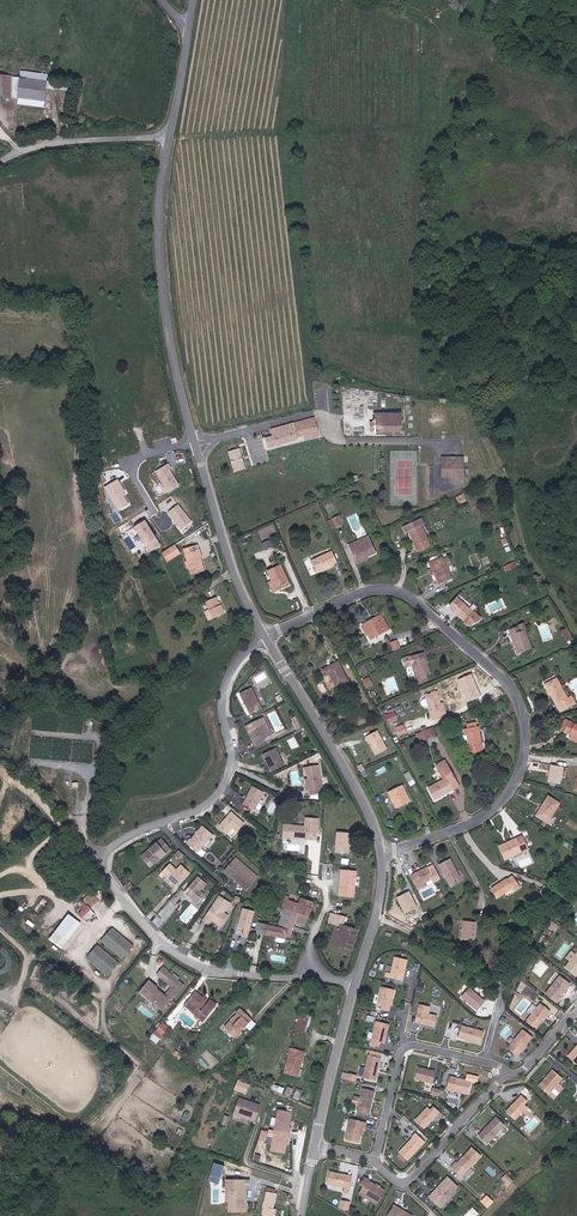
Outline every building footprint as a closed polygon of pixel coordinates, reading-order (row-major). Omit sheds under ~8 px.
[(28,102),(41,104),(43,86),(10,81),(0,79),(0,99),(28,102)] [(373,431),(373,434),(407,433),(407,413),(373,414),(373,421),(370,422),(370,430),(373,431)] [(274,440),(277,449),(300,442),(299,439),(310,435),(312,440),(320,437),(315,421),(318,421),(318,417),(314,417),(271,431),(274,440)] [(271,451),(277,449),(274,440),(268,443),(271,451)] [(247,471),(241,449),(229,452),(235,474),(247,471)] [(457,456),(443,456),(442,474),(463,475),(463,461),(457,461),(457,456)] [(167,465),(155,472),(167,492),(179,485),(167,465)] [(118,479),(105,487),(118,509),(129,503),(124,494),(126,493),(118,479)] [(460,504),(467,500),(464,493),(456,496),(460,504)] [(192,520),(178,504),(168,513),(182,529),(192,520)] [(341,513),(333,517),(337,526),(342,524),(341,519),(343,518),(341,513)] [(333,528),(337,526),(333,517),(328,519),(333,528)] [(411,530),(420,551),(433,545),(421,518),(404,525),(407,532),(411,530)] [(144,520),(133,527),(149,551),(159,545),(144,520)] [(233,533),(236,538),(242,535),(240,530),(233,533)] [(267,540),(261,543),(263,548),(270,545),(267,540)] [(351,546),(359,563),(369,558),(378,554),(373,542),(364,546),(361,541),(351,546)] [(174,544),(161,552),(167,562),(180,554),(174,544)] [(196,551),(194,545),(185,548),(187,554),(196,551)] [(199,550),(196,551),(187,554),(189,561),(191,567),(193,574),(205,571),(199,550)] [(311,562),(316,573),(320,572),(331,567),(337,564),(331,553),(311,562)] [(430,561),(440,582),(452,577),(447,567),(445,560),(443,555),(430,561)] [(371,562),(369,558),(359,563),(361,566),(371,562)] [(504,565),(506,571),(518,566),(516,561),(504,565)] [(280,563),(267,569),(272,580),(276,590),(289,583),(280,563)] [(227,612),(222,603),(220,604),(219,601),(217,596),(207,601),(215,617),(227,612)] [(477,612),(459,596),(453,604),(456,607),(455,609),(468,621),(472,625),(474,622),(475,623),(477,620),(479,621),(481,620),(484,617),(477,611),(477,612)] [(388,629),(382,616),(375,620),(373,615),(364,619),(372,636),(388,629)] [(521,624),(521,625),(511,629),(512,634),(514,633),(521,653),(533,648),(526,629),(528,629),(525,622),(521,624)] [(567,641),(572,638),(566,627),(561,630),(567,641)] [(521,653),(514,633),(512,634),(519,654),(521,653)] [(395,651),(401,648),(396,639),(391,642),(395,651)] [(417,650),(407,654),(416,676),(413,677),(415,683),(425,678),(423,674),(429,671),(425,661),(422,662),(417,650)] [(349,680),(339,661),(324,669),(327,675),(331,673),(338,686),(349,680)] [(473,673),(456,680),(465,701),(482,694),(473,673)] [(366,687),(373,684),(370,677),(363,680),(366,687)] [(558,678),(548,683),(553,692),(551,693),(558,707),(565,703),(567,707),(575,704),(570,694),(567,696),(558,678)] [(264,707),(253,686),(242,692),(252,713),(264,707)] [(425,696),(434,718),(438,716),(440,719),(447,715),(446,713),(448,712),(443,700),(440,701),(435,691),(425,696)] [(274,730),(267,715),(253,722),(260,737),(257,738),(259,743),(268,739),(266,734),(274,730)] [(572,739),(576,741),(576,724),(571,721),(569,724),(566,730),(565,731),(573,736),(572,739)] [(260,737),(253,722),(250,723),(257,738),(260,737)] [(407,730),(404,725),(397,728),(400,734),(407,730)] [(471,751),(482,750),(481,742),(484,742),(481,725),(467,727),(468,732),(465,733),(467,744),(469,744),(471,751)] [(426,729),(430,737),(435,735),(431,727),(426,729)] [(426,729),(420,732),(424,740),(430,737),(426,729)] [(388,749),(379,731),(367,737),(376,755),(388,749)] [(286,764),(277,746),(265,752),(273,770),(286,764)] [(440,763),(444,772),(446,777),(427,786),(433,799),(456,788),(458,787),(445,761),(440,763)] [(323,787),(320,764),(307,766),(308,776),(310,784),(307,785),(308,789),(310,789),(311,794),(320,793),(319,787),(323,787)] [(563,766),(550,764),(548,781),(560,783),(563,766)] [(410,800),(401,783),(387,790),(396,807),(410,800)] [(255,808),(265,791),(254,784),(244,802),(255,808)] [(548,795),(543,804),(546,806),(539,818),(549,823),(560,802),(548,795)] [(536,816),(539,818),(546,806),(543,804),(536,816)] [(244,822),(230,811),(219,826),(228,832),(231,828),(236,832),(244,822)] [(282,822),(280,837),(318,841),(320,819),(303,817),(302,824),(282,822)] [(214,833),(204,825),(192,839),(191,838),(188,842),(199,851),(214,833)] [(351,833),(336,831),(334,854),(348,856),(351,833)] [(507,863),(525,854),(515,832),(509,835),(510,837),(499,842),(507,863)] [(153,863),(169,850),(160,839),(144,853),(153,863)] [(449,858),(438,864),(451,885),(461,879),(449,858)] [(254,875),(237,860),(227,870),(248,889),(253,884),(249,880),(254,875)] [(183,877),(169,863),(161,872),(176,885),(183,877)] [(196,867),(192,864),(188,868),(192,872),(196,867)] [(434,881),(440,878),(433,864),(427,867),(426,866),(421,869),(422,870),(412,876),(416,885),(432,877),(434,881)] [(355,897),(357,872),(341,870),(339,896),(355,897)] [(206,883),(198,876),(185,892),(197,903),(205,894),(200,890),(206,883)] [(506,880),(505,879),(492,887),(496,895),(510,886),(512,889),(517,886),(511,877),(506,880)] [(170,901),(174,904),(185,892),(181,888),(170,901)] [(409,892),(397,898),(405,915),(418,908),(409,892)] [(284,908),(278,927),(272,926),(258,923),(256,933),(283,938),(284,935),(290,937),(295,923),(304,927),(313,902),(305,899),(301,898),(300,902),(289,898),(290,896),(286,894),(281,907),(284,908)] [(230,903),(220,896),(206,912),(213,917),(216,920),(215,921),(221,926),(228,915),(224,912),(230,903)] [(82,916),(91,908),(88,904),(88,905),(85,902),(82,905),(84,908),(79,913),(82,916)] [(248,938),(255,912),(242,908),(237,928),(243,929),(241,936),(248,938)] [(80,922),(73,917),(68,912),(48,937),(54,942),(60,947),(80,922)] [(335,924),(332,937),(348,940),(347,944),(356,946),(360,926),(345,923),(345,915),(340,915),(340,916),(331,915),(329,923),(335,924)] [(474,939),(476,920),(464,918),(461,937),(474,939)] [(557,927),(551,923),(547,928),(553,933),(557,927)] [(123,957),(133,943),(111,926),(101,940),(123,957)] [(118,961),(96,945),(85,958),(107,975),(118,961)] [(564,956),(570,961),(576,954),(569,949),(564,956)] [(576,974),(576,952),(576,954),(570,961),(566,967),(576,975),(576,974)] [(405,970),(405,968),(406,968),(408,959),(396,956),(392,973),(397,974),(396,978),(404,980),(406,971),(405,970)] [(163,996),(155,989),(146,982),(137,994),(160,1012),(181,985),(164,972),(159,979),(170,987),(163,996)] [(555,1003),(569,984),(559,976),(544,995),(555,1003)] [(482,991),(466,979),(459,988),(475,1000),(482,991)] [(394,999),(396,989),(384,986),(380,1004),(384,1005),(383,1009),(391,1011),(393,1002),(392,1000),(393,998),(394,999)] [(199,989),(190,1001),(201,1010),(197,1015),(203,1021),(208,1015),(207,1014),(217,1001),(213,998),(211,999),(199,989)] [(190,1001),(185,1006),(197,1015),(201,1010),(190,1001)] [(438,1016),(429,1014),(431,1007),(420,1004),(416,1023),(421,1024),(421,1022),(425,1023),(426,1025),(435,1027),(438,1016)] [(542,1020),(543,1019),(545,1018),(550,1011),(541,1004),(529,1020),(538,1027),(543,1020),(542,1020)] [(238,1007),(235,1012),(236,1013),(226,1028),(240,1037),(244,1030),(242,1028),(251,1015),(238,1007)] [(306,1026),(309,1016),(301,1014),(298,1023),(306,1026)] [(387,1043),(391,1023),(378,1021),(373,1044),(381,1046),(382,1042),(387,1043)] [(162,1024),(154,1034),(162,1039),(169,1029),(162,1024)] [(481,1043),(484,1031),(463,1025),(459,1037),(469,1040),(470,1039),(472,1040),(472,1041),(481,1043)] [(521,1052),(527,1045),(527,1043),(528,1042),(529,1043),(534,1035),(525,1028),(512,1045),(521,1052)] [(576,1049),(574,1050),(568,1057),(576,1064),(576,1049)] [(302,1076),(308,1053),(295,1050),(288,1073),(302,1076)] [(380,1072),(379,1072),(380,1071),(381,1069),(383,1057),(371,1055),(367,1078),(379,1081),(380,1072)] [(433,1084),(435,1071),(430,1070),(429,1071),(427,1071),(427,1070),(418,1068),(415,1080),(433,1084)] [(551,1089),(562,1075),(553,1068),(549,1074),(549,1075),(548,1076),(547,1076),(542,1082),(551,1089)] [(469,1093),(471,1081),(462,1079),(461,1080),(460,1080),(459,1079),(449,1077),(447,1089),(469,1093)] [(250,1084),(237,1080),(234,1089),(247,1093),(250,1084)] [(299,1088),(289,1084),(287,1090),(302,1097),(305,1089),(299,1087),(299,1088)] [(373,1101),(375,1091),(362,1089),(359,1107),(371,1109),(372,1104),(372,1102),(372,1101),(373,1101)] [(515,1120),(527,1107),(524,1104),(527,1101),(521,1095),(515,1103),(514,1104),(513,1106),(512,1105),(506,1112),(515,1120)] [(258,1119),(261,1109),(241,1102),(235,1118),(250,1123),(252,1117),(258,1119)] [(434,1119),(440,1112),(434,1107),(431,1110),(428,1107),(416,1121),(425,1129),(432,1122),(431,1121),(432,1120),(434,1119)] [(290,1139),(292,1129),(291,1129),(294,1114),(279,1110),(270,1150),(285,1154),(288,1139),(290,1139)] [(488,1146),(506,1126),(497,1118),(479,1138),(488,1146)] [(361,1144),(364,1128),(366,1128),(367,1123),(351,1120),(347,1141),(361,1144)] [(409,1161),(422,1146),(413,1138),(400,1153),(409,1161)] [(469,1173),(484,1157),(475,1149),(460,1165),(469,1173)] [(224,1167),(213,1163),(206,1181),(217,1185),(224,1167)] [(350,1188),(352,1179),(348,1178),(348,1175),(343,1174),(341,1175),(340,1174),(340,1173),(331,1171),(328,1184),(346,1187),(350,1188)] [(377,1204),(385,1191),(368,1181),(369,1180),(364,1177),(360,1184),(363,1186),(359,1194),(377,1204)] [(447,1204),(454,1197),(452,1196),(460,1187),(449,1178),(441,1187),(442,1188),(437,1194),(436,1193),(431,1198),(440,1207),(445,1201),(447,1204)] [(246,1211),(246,1201),(245,1199),(245,1198),(246,1196),(246,1184),(250,1184),(249,1179),(227,1179),(227,1190),(232,1190),(232,1210),(246,1211)] [(277,1207),(274,1207),(277,1193),(268,1192),(263,1215),(261,1215),(275,1215),(277,1207)] [(341,1199),(339,1208),(349,1210),(351,1202),(341,1199)] [(407,1212),(406,1213),(405,1212),(404,1210),(396,1205),(389,1215),(413,1215),(407,1212)]
